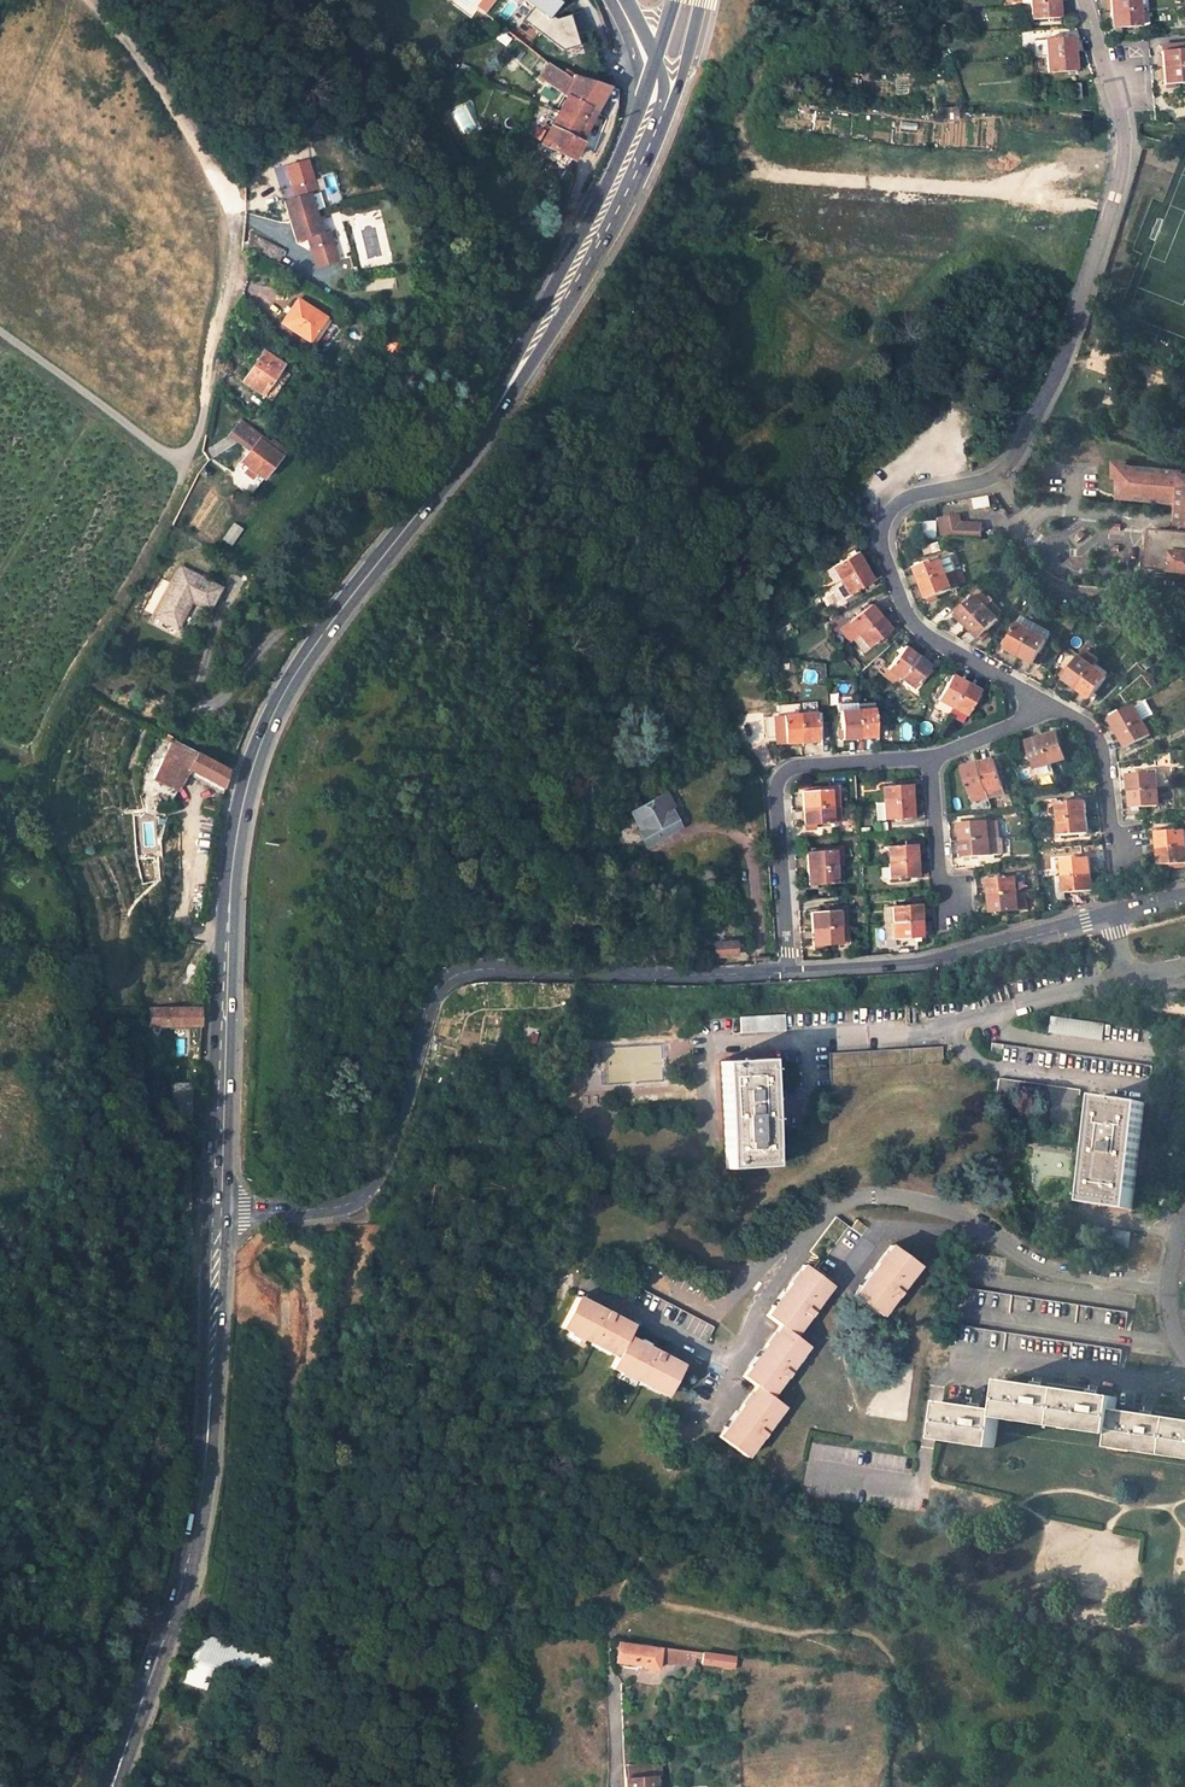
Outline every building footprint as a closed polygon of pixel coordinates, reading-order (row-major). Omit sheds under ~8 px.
[(564,48),(580,41),(570,9),(556,16),(554,12),(567,0),(533,0),(523,14),(564,48)] [(1146,8),(1145,0),(1108,0),(1109,11),(1146,8)] [(1058,19),(1057,2),(1022,5),(1023,21),(1058,19)] [(1146,8),(1109,11),(1110,27),(1147,25),(1146,8)] [(1072,55),(1071,38),(1037,41),(1038,57),(1041,57),(1072,55)] [(1162,68),(1184,66),(1184,44),(1161,46),(1162,68)] [(1072,55),(1041,57),(1042,74),(1074,72),(1072,55)] [(610,88),(573,75),(570,79),(549,65),(540,79),(566,99),(594,116),(607,96),(610,88)] [(1162,68),(1163,84),(1184,83),(1184,66),(1162,68)] [(1082,83),(1073,84),(1073,98),(1083,98),(1082,83)] [(558,115),(551,129),(580,144),(594,116),(566,99),(558,115)] [(580,144),(551,129),(544,144),(572,159),(580,144)] [(533,138),(540,143),(544,134),(537,130),(533,138)] [(290,212),(322,208),(320,191),(325,190),(323,177),(300,180),(302,193),(288,194),(290,212)] [(322,208),(290,212),(293,235),(307,233),(309,247),(332,244),(330,231),(324,232),(322,208)] [(332,322),(301,301),(283,325),(313,347),(332,322)] [(285,365),(265,351),(243,380),(263,394),(285,365)] [(241,461),(261,478),(282,450),(271,442),(269,445),(260,437),(241,461)] [(1123,473),(1122,498),(1182,504),(1178,537),(1155,534),(1152,572),(1184,575),(1184,479),(1123,473)] [(205,498),(212,489),(200,477),(194,482),(192,485),(205,498)] [(990,496),(969,500),(971,510),(992,506),(990,496)] [(959,515),(937,521),(937,539),(980,539),(981,525),(960,524),(959,515)] [(920,521),(920,539),(937,539),(937,521),(920,521)] [(221,541),(230,546),(237,535),(228,529),(221,541)] [(836,581),(859,567),(850,553),(822,571),(831,585),(836,581)] [(946,557),(913,570),(919,586),(949,573),(952,573),(946,557)] [(155,614),(177,626),(191,598),(208,607),(219,587),(179,566),(155,614)] [(859,567),(836,581),(831,585),(827,587),(836,602),(868,581),(859,567)] [(949,573),(919,586),(925,602),(956,589),(949,573)] [(954,618),(965,629),(989,605),(977,593),(954,618)] [(758,613),(766,626),(781,617),(773,603),(758,613)] [(857,636),(879,617),(868,604),(838,630),(850,643),(857,636)] [(997,622),(994,619),(999,615),(989,605),(965,629),(978,641),(997,622)] [(879,617),(857,636),(868,649),(890,630),(879,617)] [(1017,625),(1005,649),(1020,656),(1036,624),(1023,618),(1019,626),(1017,625)] [(1052,632),(1036,624),(1020,656),(1035,664),(1052,632)] [(902,648),(886,670),(899,680),(915,658),(902,648)] [(1085,651),(1063,681),(1077,691),(1093,668),(1099,661),(1085,651)] [(915,658),(899,680),(913,690),(929,668),(915,658)] [(1106,678),(1093,668),(1077,691),(1090,700),(1106,678)] [(934,708),(948,715),(964,683),(949,675),(936,699),(938,701),(934,708)] [(979,691),(964,683),(948,715),(962,722),(979,691)] [(1112,717),(1120,732),(1144,719),(1155,713),(1148,698),(1112,717)] [(856,710),(859,740),(875,739),(873,709),(856,710)] [(859,740),(856,710),(840,711),(843,742),(859,740)] [(798,715),(801,745),(817,744),(815,713),(798,715)] [(801,745),(798,715),(782,716),(785,746),(801,745)] [(785,746),(782,716),(771,717),(774,747),(785,746)] [(1152,733),(1144,719),(1120,732),(1128,747),(1152,733)] [(1059,734),(1043,738),(1051,764),(1066,760),(1059,734)] [(1043,738),(1027,743),(1034,769),(1051,764),(1043,738)] [(228,769),(173,741),(157,774),(167,779),(165,782),(178,789),(187,770),(221,785),(228,769)] [(1004,795),(994,761),(979,765),(988,799),(1004,795)] [(971,803),(988,799),(979,765),(962,769),(971,803)] [(1157,772),(1130,774),(1131,791),(1158,789),(1157,772)] [(167,779),(157,774),(149,790),(172,801),(178,789),(165,782),(167,779)] [(911,801),(910,784),(880,786),(881,802),(911,801)] [(1159,805),(1158,789),(1131,791),(1132,807),(1159,805)] [(831,807),(830,790),(800,792),(801,808),(831,807)] [(666,801),(673,815),(677,813),(668,795),(631,815),(640,832),(644,830),(637,817),(666,801)] [(679,827),(673,815),(666,801),(637,817),(644,830),(640,832),(647,844),(679,827)] [(912,817),(911,801),(881,802),(882,819),(912,817)] [(1060,821),(1087,820),(1086,803),(1059,805),(1060,821)] [(831,823),(831,807),(801,808),(802,825),(831,823)] [(1060,821),(1061,838),(1088,836),(1087,820),(1060,821)] [(990,839),(989,823),(959,825),(960,841),(990,839)] [(1183,831),(1156,833),(1158,850),(1184,848),(1183,831)] [(991,856),(990,839),(960,841),(961,857),(991,856)] [(886,848),(887,865),(914,863),(913,846),(886,848)] [(1158,850),(1159,867),(1184,865),(1184,854),(1184,848),(1158,850)] [(806,870),(833,868),(832,853),(805,854),(806,870)] [(1093,874),(1092,858),(1062,860),(1063,876),(1093,874)] [(887,865),(888,881),(915,880),(914,863),(887,865)] [(833,868),(806,870),(807,888),(834,886),(833,868)] [(1094,891),(1093,874),(1063,876),(1064,892),(1094,891)] [(985,882),(986,897),(1013,896),(1012,880),(985,882)] [(1014,912),(1013,896),(986,897),(987,914),(1014,912)] [(922,920),(921,904),(891,906),(892,922),(922,920)] [(809,915),(810,931),(844,929),(844,913),(809,915)] [(923,937),(922,920),(892,922),(893,938),(923,937)] [(810,931),(811,947),(845,944),(844,929),(810,931)] [(735,942),(714,943),(714,954),(735,953),(735,942)] [(203,1026),(202,1006),(150,1008),(151,1025),(168,1026),(181,1026),(190,1026),(203,1026)] [(783,1015),(738,1017),(739,1033),(784,1031),(783,1015)] [(1050,1016),(1048,1033),(1103,1038),(1104,1021),(1050,1016)] [(764,1060),(718,1062),(722,1168),(768,1165),(764,1060)] [(1083,1091),(999,1079),(997,1095),(1080,1107),(1083,1091)] [(194,1080),(171,1081),(171,1089),(175,1089),(175,1118),(194,1119),(194,1080)] [(1099,1101),(1098,1110),(1085,1208),(1132,1214),(1134,1202),(1146,1106),(1099,1101)] [(872,1271),(853,1297),(881,1316),(917,1265),(890,1246),(872,1271)] [(785,1407),(771,1398),(807,1346),(793,1336),(830,1285),(802,1266),(784,1292),(766,1317),(779,1327),(759,1356),(743,1378),(757,1388),(738,1414),(721,1439),(749,1458),(785,1407)] [(707,1341),(714,1327),(640,1288),(633,1302),(707,1341)] [(1126,1314),(963,1288),(960,1305),(1123,1331),(1126,1314)] [(628,1335),(633,1325),(619,1318),(576,1296),(560,1327),(615,1356),(609,1367),(665,1397),(683,1364),(671,1357),(628,1335)] [(1051,1429),(1119,1439),(1117,1452),(1184,1462),(1184,1427),(1136,1420),(1122,1417),(1124,1404),(1091,1400),(1026,1390),(1010,1388),(1005,1418),(969,1412),(950,1408),(944,1438),(1000,1447),(1004,1422),(1051,1429)] [(281,1660),(202,1632),(184,1681),(205,1688),(213,1665),(272,1685),(281,1660)] [(661,1647),(621,1642),(618,1660),(644,1664),(643,1666),(658,1667),(660,1658),(661,1647)] [(695,1662),(697,1650),(661,1645),(661,1647),(660,1658),(695,1662)] [(735,1656),(704,1653),(702,1662),(734,1666),(735,1656)] [(655,1775),(661,1775),(660,1764),(624,1766),(625,1786),(656,1786),(655,1775)]
